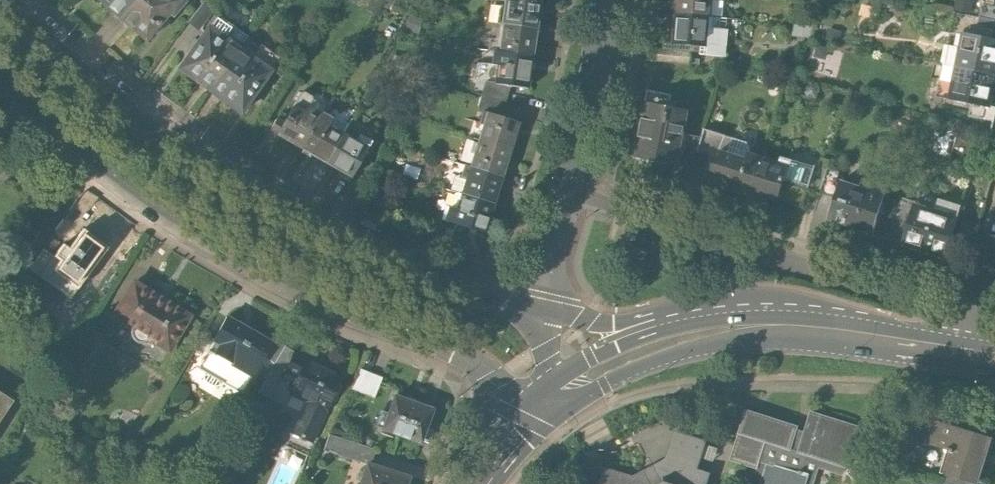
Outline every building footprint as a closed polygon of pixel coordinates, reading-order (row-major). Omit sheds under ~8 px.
[(131,20),(148,0),(107,0),(131,20)] [(161,46),(199,1),(197,0),(148,0),(131,20),(161,46)] [(542,0),(507,0),(504,19),(537,24),(542,0)] [(669,21),(701,23),(702,0),(671,0),(669,21)] [(532,54),(537,24),(504,19),(500,50),(532,54)] [(669,21),(668,48),(699,50),(701,23),(669,21)] [(187,72),(221,95),(252,48),(218,26),(187,72)] [(966,64),(994,70),(994,35),(974,30),(966,64)] [(221,95),(255,117),(286,71),(252,48),(221,95)] [(528,85),(532,54),(500,50),(497,81),(528,85)] [(959,97),(994,106),(994,70),(966,64),(959,97)] [(334,113),(309,100),(291,134),(316,147),(334,113)] [(699,112),(655,103),(650,128),(645,153),(689,162),(693,138),(699,112)] [(526,147),(534,119),(499,109),(491,137),(526,147)] [(344,119),(334,113),(316,147),(338,159),(354,130),(342,124),(344,119)] [(369,139),(354,130),(338,159),(364,173),(383,137),(373,131),(369,139)] [(707,153),(732,162),(738,141),(714,133),(707,153)] [(518,176),(526,147),(491,137),(483,166),(518,176)] [(729,168),(725,182),(766,195),(778,154),(738,141),(732,162),(729,168)] [(829,170),(778,154),(766,195),(792,203),(795,195),(801,197),(819,203),(823,190),(829,170)] [(510,204),(518,176),(483,166),(475,194),(510,204)] [(829,170),(823,190),(848,198),(855,179),(829,170)] [(848,198),(843,214),(873,224),(890,231),(904,186),(877,174),(874,186),(855,179),(848,198)] [(502,233),(510,204),(475,194),(467,223),(502,233)] [(930,204),(920,239),(941,245),(961,251),(972,217),(930,204)] [(80,290),(110,248),(82,228),(59,260),(52,270),(64,279),(80,290)] [(28,268),(57,288),(64,279),(52,270),(59,260),(43,248),(28,268)] [(193,316),(131,281),(109,320),(171,355),(193,316)] [(226,316),(198,366),(243,392),(271,342),(226,316)] [(343,379),(304,362),(288,397),(306,405),(327,415),(343,379)] [(354,386),(376,394),(383,375),(361,367),(354,386)] [(0,393),(0,423),(14,402),(0,393)] [(432,408),(394,394),(382,429),(420,442),(432,408)] [(306,405),(292,435),(314,444),(327,415),(306,405)] [(811,408),(805,427),(745,407),(728,459),(766,471),(762,483),(813,483),(819,465),(843,473),(859,423),(811,408)] [(992,434),(926,414),(920,436),(952,445),(945,470),(948,471),(975,479),(978,480),(992,434)] [(607,465),(601,483),(705,483),(710,469),(697,465),(698,460),(705,438),(673,429),(664,457),(658,460),(632,473),(607,465)] [(373,448),(324,434),(320,449),(366,463),(369,463),(373,448)] [(366,463),(359,483),(404,483),(407,475),(369,463),(366,463)] [(975,479),(948,471),(944,483),(973,483),(975,479)]
